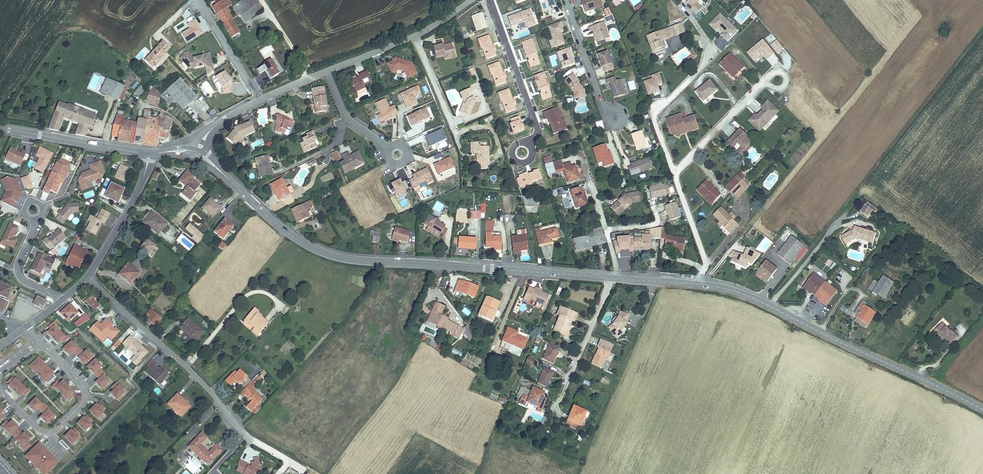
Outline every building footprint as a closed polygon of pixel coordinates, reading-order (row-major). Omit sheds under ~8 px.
[(218,3),(213,6),(232,37),(240,33),(225,9),(232,5),(229,0),(223,0),(218,3)] [(253,0),(242,0),(232,8),(236,13),(253,0)] [(250,18),(262,8),(255,0),(253,0),(237,13),(244,22),(250,18)] [(581,0),(585,12),(603,6),(600,0),(582,0),(581,0)] [(692,7),(689,10),(695,15),(703,7),(697,2),(699,0),(684,0),(692,7)] [(529,9),(507,16),(511,26),(523,22),(526,29),(536,25),(529,9)] [(482,12),(470,16),(475,31),(487,27),(482,12)] [(739,30),(721,12),(709,24),(717,31),(719,28),(723,32),(720,35),(727,42),(739,30)] [(187,24),(189,27),(181,32),(187,43),(204,33),(195,19),(187,24)] [(553,39),(555,46),(564,43),(561,35),(560,36),(559,33),(560,32),(562,32),(560,28),(562,27),(563,27),(561,22),(548,27),(553,39)] [(593,31),(597,42),(609,38),(603,22),(588,28),(590,32),(593,31)] [(650,35),(647,36),(653,53),(664,49),(661,41),(670,38),(670,37),(676,35),(676,36),(684,32),(681,23),(673,26),(667,29),(667,28),(650,35)] [(753,61),(761,54),(767,61),(775,54),(762,39),(746,53),(753,61)] [(777,54),(784,49),(777,40),(770,45),(777,54)] [(153,68),(171,49),(163,41),(144,60),(153,68)] [(450,55),(455,54),(454,50),(453,49),(451,44),(445,45),(446,47),(443,48),(443,46),(442,44),(433,47),(436,58),(445,55),(446,58),(451,57),(450,55)] [(573,59),(574,59),(570,48),(561,51),(565,62),(561,63),(563,68),(574,64),(573,59)] [(689,61),(696,56),(691,50),(689,52),(692,55),(687,59),(689,61)] [(611,64),(612,64),(607,51),(598,54),(602,67),(603,67),(604,72),(613,69),(611,64)] [(203,59),(203,56),(193,58),(188,52),(181,58),(190,69),(194,68),(193,66),(195,66),(196,67),(202,66),(205,65),(208,65),(207,62),(208,62),(207,58),(203,59)] [(202,55),(203,56),(203,59),(207,58),(208,62),(207,62),(208,65),(205,65),(205,67),(212,66),(209,53),(202,55)] [(720,64),(734,78),(743,68),(730,55),(720,64)] [(390,70),(390,71),(398,68),(399,71),(410,67),(406,56),(388,62),(387,62),(387,61),(382,63),(385,72),(390,70)] [(265,71),(269,79),(279,74),(271,59),(256,67),(259,74),(265,71)] [(213,71),(212,66),(205,67),(207,75),(213,71)] [(233,93),(232,84),(225,72),(216,77),(222,88),(222,93),(233,93)] [(359,75),(360,77),(352,81),(356,91),(365,87),(364,85),(371,82),(367,72),(359,75)] [(662,83),(659,72),(651,75),(652,78),(643,81),(648,95),(660,90),(658,84),(662,83)] [(570,88),(574,93),(577,92),(578,94),(578,98),(585,97),(587,97),(586,94),(584,94),(584,90),(581,87),(580,87),(577,83),(578,83),(579,82),(573,74),(565,80),(571,88),(570,88)] [(620,80),(615,81),(614,77),(606,79),(608,84),(610,83),(614,98),(625,95),(620,80)] [(161,96),(169,105),(175,100),(183,110),(197,97),(180,78),(180,79),(161,96)] [(107,95),(113,82),(107,79),(101,92),(107,95)] [(696,92),(704,101),(718,90),(710,80),(696,92)] [(118,99),(120,94),(122,91),(124,87),(113,82),(107,95),(117,100),(118,99)] [(146,102),(152,104),(156,90),(153,88),(151,86),(146,102)] [(418,86),(397,95),(402,107),(424,98),(418,86)] [(139,87),(134,93),(139,96),(143,91),(144,90),(139,87)] [(465,108),(462,107),(460,112),(469,116),(475,102),(469,89),(460,93),(464,102),(467,100),(468,102),(465,108)] [(156,90),(152,104),(158,106),(161,94),(156,90)] [(325,106),(327,106),(325,95),(320,96),(319,91),(313,92),(314,98),(315,97),(316,103),(315,104),(316,112),(325,111),(325,106)] [(387,99),(376,104),(380,115),(391,110),(387,99)] [(763,109),(761,112),(770,121),(780,111),(768,99),(761,107),(763,109)] [(58,103),(49,129),(58,131),(63,117),(80,123),(76,135),(92,138),(93,135),(98,135),(98,133),(94,132),(95,128),(96,128),(100,117),(84,111),(79,109),(79,108),(73,106),(73,107),(67,105),(67,106),(58,103)] [(427,108),(407,116),(413,128),(432,119),(427,108)] [(555,130),(567,126),(564,119),(562,120),(557,108),(543,113),(546,119),(548,118),(549,122),(552,122),(555,130)] [(161,120),(156,119),(154,126),(162,128),(162,130),(169,132),(172,120),(161,113),(160,112),(159,115),(161,115),(160,117),(161,118),(161,120)] [(770,121),(761,112),(758,114),(755,112),(748,120),(759,132),(770,121)] [(122,129),(124,121),(125,116),(117,114),(114,124),(114,126),(112,135),(118,137),(120,129),(122,129)] [(672,134),(675,133),(680,135),(683,129),(685,129),(686,131),(689,130),(697,127),(693,116),(682,120),(680,121),(678,115),(666,119),(668,124),(670,124),(671,128),(670,129),(672,134)] [(154,126),(156,119),(147,117),(146,121),(142,145),(156,147),(159,137),(167,138),(169,132),(162,130),(162,128),(154,126)] [(279,122),(275,131),(284,135),(287,127),(291,128),(294,121),(290,119),(289,121),(278,117),(276,121),(277,121),(279,122)] [(142,145),(146,121),(143,120),(138,119),(137,123),(134,143),(142,145)] [(129,142),(133,123),(124,121),(122,129),(120,129),(118,137),(117,141),(129,142)] [(244,134),(244,135),(254,131),(250,122),(241,126),(240,128),(237,129),(235,128),(228,138),(235,144),(238,141),(241,137),(240,136),(244,134)] [(567,128),(567,126),(555,130),(552,122),(549,122),(553,133),(567,128)] [(685,129),(683,129),(680,135),(698,129),(697,127),(689,130),(686,131),(685,129)] [(442,129),(426,137),(431,147),(447,139),(442,129)] [(734,147),(737,144),(736,143),(737,142),(738,143),(742,147),(745,149),(749,145),(751,142),(747,139),(749,137),(740,129),(728,142),(734,147)] [(314,137),(315,136),(312,131),(306,134),(307,137),(302,139),(304,142),(308,151),(317,147),(314,140),(314,137)] [(641,131),(631,134),(637,150),(647,147),(641,131)] [(478,142),(478,144),(474,145),(474,153),(477,153),(480,153),(481,157),(478,157),(477,159),(477,163),(479,164),(481,164),(481,169),(487,169),(487,165),(489,165),(488,147),(480,147),(479,142),(478,142)] [(610,159),(608,152),(605,144),(593,148),(599,163),(602,162),(604,167),(613,164),(612,159),(610,159)] [(751,147),(749,145),(745,149),(742,147),(738,151),(743,156),(751,147)] [(16,148),(10,146),(4,159),(19,166),(26,151),(22,149),(20,153),(15,151),(16,148)] [(35,168),(43,172),(52,153),(40,148),(36,156),(40,158),(35,168)] [(345,173),(360,165),(357,158),(361,156),(358,152),(353,154),(354,155),(352,156),(351,155),(350,156),(349,153),(348,152),(342,155),(344,161),(340,163),(345,173)] [(259,167),(258,168),(260,177),(273,174),(270,165),(268,165),(266,156),(257,158),(259,167)] [(452,156),(434,164),(438,178),(457,170),(452,156)] [(543,158),(545,165),(552,162),(550,156),(543,158)] [(647,167),(652,165),(649,158),(631,164),(631,167),(628,168),(630,176),(648,170),(647,167)] [(59,163),(57,162),(43,192),(48,195),(50,190),(56,193),(61,182),(62,180),(64,180),(65,178),(66,178),(70,168),(69,168),(71,164),(60,159),(59,163)] [(560,172),(560,171),(559,166),(563,165),(561,159),(552,162),(556,173),(560,172)] [(101,178),(104,172),(100,161),(90,165),(92,170),(82,173),(79,180),(81,188),(87,186),(86,184),(91,182),(101,178)] [(548,176),(556,173),(552,162),(545,165),(548,176)] [(130,168),(120,163),(114,176),(124,180),(130,168)] [(559,166),(560,171),(564,170),(568,182),(580,179),(576,168),(572,169),(571,167),(569,163),(563,165),(559,166)] [(412,176),(413,179),(409,180),(412,189),(419,186),(426,183),(428,186),(436,183),(429,168),(412,176)] [(199,185),(193,180),(193,181),(191,180),(192,179),(194,177),(187,171),(179,181),(187,187),(182,193),(191,200),(196,193),(195,191),(199,185)] [(726,188),(730,192),(742,180),(738,176),(738,175),(726,188)] [(21,179),(25,189),(32,185),(28,176),(21,179)] [(7,177),(2,180),(3,183),(5,182),(9,191),(8,191),(8,192),(9,194),(11,195),(9,198),(4,196),(1,202),(12,207),(15,201),(16,202),(18,196),(20,197),(22,193),(17,179),(7,177)] [(279,200),(289,194),(293,191),(291,186),(286,189),(282,179),(271,185),(279,200)] [(742,180),(730,192),(736,198),(749,186),(748,185),(745,182),(742,180)] [(403,181),(392,185),(397,198),(408,193),(403,181)] [(707,195),(714,202),(721,195),(714,188),(709,184),(706,181),(697,190),(705,198),(707,195)] [(86,184),(87,186),(81,188),(82,190),(93,187),(91,182),(86,184)] [(124,189),(111,183),(108,191),(103,189),(100,195),(110,199),(111,197),(119,201),(124,189)] [(667,196),(664,184),(649,186),(651,198),(667,196)] [(33,195),(40,199),(43,191),(36,188),(33,195)] [(583,193),(583,191),(582,189),(580,188),(571,191),(576,208),(588,204),(584,193),(583,193)] [(626,204),(629,206),(633,203),(640,201),(638,192),(625,194),(622,197),(611,207),(616,213),(626,204)] [(561,194),(555,196),(557,205),(558,206),(562,205),(562,203),(564,202),(561,194)] [(711,205),(714,202),(707,195),(705,198),(704,198),(711,205)] [(539,200),(522,196),(525,207),(538,208),(539,200)] [(213,217),(219,209),(213,204),(214,203),(210,199),(202,208),(213,217)] [(682,216),(676,201),(664,206),(669,221),(682,216)] [(306,210),(312,207),(309,202),(292,209),(297,223),(309,217),(306,210)] [(878,210),(868,202),(860,212),(867,217),(873,211),(875,213),(878,210)] [(73,212),(79,212),(78,203),(68,204),(68,205),(66,207),(66,206),(62,211),(61,210),(58,213),(66,220),(73,212)] [(618,215),(629,206),(626,204),(616,213),(618,215)] [(738,224),(733,220),(729,215),(721,208),(714,215),(721,222),(719,225),(722,227),(724,225),(725,226),(724,228),(730,233),(738,224)] [(152,213),(145,222),(158,233),(166,224),(152,213)] [(107,218),(99,214),(97,218),(90,214),(87,220),(90,221),(85,229),(95,235),(102,222),(104,224),(107,218)] [(440,234),(444,227),(444,226),(436,221),(428,217),(424,225),(428,227),(432,229),(431,230),(439,235),(440,234)] [(492,232),(493,220),(485,220),(485,231),(492,232)] [(233,226),(228,223),(227,224),(224,221),(215,232),(223,238),(233,226)] [(18,227),(10,223),(1,242),(7,244),(13,248),(17,240),(12,237),(14,234),(15,235),(18,227)] [(189,223),(183,230),(198,243),(204,236),(189,223)] [(438,237),(439,235),(431,230),(432,229),(428,227),(426,230),(438,237)] [(552,241),(551,239),(559,237),(557,228),(540,232),(540,229),(541,229),(540,227),(535,229),(539,244),(552,241)] [(606,242),(601,227),(593,230),(593,232),(589,233),(589,235),(584,237),(584,236),(573,239),(576,251),(597,245),(606,242)] [(666,227),(661,228),(660,239),(665,239),(665,245),(676,246),(675,251),(683,252),(685,238),(666,236),(666,227)] [(855,227),(853,230),(841,237),(845,244),(857,238),(873,243),(876,234),(855,227)] [(392,238),(399,240),(407,242),(410,232),(395,228),(392,238)] [(660,239),(661,228),(654,228),(653,238),(660,239)] [(66,237),(59,229),(47,238),(54,247),(66,237)] [(377,239),(378,232),(370,231),(370,235),(373,236),(372,242),(376,243),(377,239)] [(491,233),(486,233),(485,247),(493,247),(501,247),(502,237),(501,237),(491,237),(491,233)] [(521,249),(521,250),(528,249),(526,235),(511,237),(513,250),(521,249)] [(651,235),(650,235),(642,235),(641,238),(634,238),(634,246),(640,246),(642,246),(642,247),(642,248),(650,249),(650,238),(651,236),(651,235)] [(790,265),(804,246),(792,236),(777,254),(790,265)] [(476,238),(459,237),(458,248),(476,249),(476,238)] [(157,245),(147,238),(139,248),(151,258),(157,250),(154,248),(157,245)] [(72,264),(80,267),(87,251),(74,245),(66,264),(71,266),(72,264)] [(744,256),(736,253),(732,261),(745,268),(748,262),(751,264),(760,254),(748,248),(744,256)] [(51,270),(55,261),(39,253),(35,261),(35,263),(35,264),(34,263),(31,270),(40,274),(43,266),(51,270)] [(777,270),(767,261),(758,273),(768,281),(777,270)] [(128,280),(132,283),(139,273),(128,264),(119,275),(126,281),(128,280)] [(813,292),(816,294),(825,282),(814,273),(804,286),(813,292)] [(883,276),(879,283),(873,292),(884,299),(894,283),(883,276)] [(459,279),(455,291),(474,298),(478,286),(459,279)] [(868,289),(873,292),(879,283),(874,280),(868,289)] [(825,282),(816,294),(820,298),(827,303),(837,291),(825,282)] [(11,288),(0,283),(0,295),(7,298),(11,288)] [(811,294),(813,292),(804,286),(803,287),(811,294)] [(549,296),(541,292),(534,289),(534,290),(529,287),(524,299),(523,299),(529,301),(530,299),(544,305),(549,296)] [(33,303),(33,304),(43,309),(47,301),(37,296),(33,303)] [(97,308),(100,311),(103,309),(105,307),(101,303),(99,304),(98,305),(90,297),(86,302),(94,310),(97,308)] [(491,321),(495,312),(492,310),(496,301),(487,297),(479,316),(491,321)] [(855,313),(859,315),(855,321),(866,328),(876,313),(864,305),(866,303),(863,301),(855,313)] [(435,303),(431,312),(433,313),(429,323),(451,332),(450,334),(459,338),(463,329),(459,326),(447,321),(448,319),(441,316),(445,307),(435,303)] [(61,313),(64,317),(65,317),(69,321),(78,312),(70,304),(61,313)] [(464,307),(461,311),(468,316),(471,312),(464,307)] [(574,322),(577,314),(560,307),(557,314),(560,315),(553,331),(565,335),(567,331),(570,332),(571,327),(569,327),(567,326),(569,320),(572,320),(574,322)] [(268,323),(261,317),(257,314),(258,313),(259,312),(254,308),(245,320),(249,323),(250,322),(256,326),(254,328),(251,331),(257,336),(268,323)] [(151,309),(147,315),(153,320),(151,322),(154,325),(161,318),(151,309)] [(608,327),(614,335),(621,331),(621,330),(626,323),(629,314),(620,312),(618,317),(613,325),(608,327)] [(85,313),(75,323),(80,328),(90,319),(85,313)] [(181,327),(184,331),(185,330),(186,331),(186,332),(195,341),(203,332),(188,319),(181,327)] [(201,323),(207,328),(210,325),(204,320),(201,323)] [(120,332),(106,321),(102,326),(98,323),(90,333),(103,343),(109,339),(113,342),(120,332)] [(951,332),(946,327),(944,329),(941,325),(934,331),(940,337),(941,335),(945,339),(950,344),(958,337),(952,331),(951,332)] [(65,338),(56,327),(48,333),(58,344),(65,338)] [(516,335),(518,332),(508,328),(503,341),(523,349),(527,340),(516,335)] [(134,340),(130,336),(123,344),(135,355),(131,361),(136,365),(148,352),(141,345),(140,346),(138,344),(134,340)] [(599,348),(597,352),(598,353),(597,356),(596,355),(595,355),(591,364),(601,368),(605,359),(607,360),(613,345),(601,339),(597,347),(599,348)] [(71,342),(63,349),(69,355),(73,352),(85,364),(92,357),(86,351),(84,353),(78,347),(77,348),(71,342)] [(550,343),(543,358),(553,363),(558,352),(559,352),(561,348),(550,343)] [(535,360),(528,357),(525,363),(532,367),(535,360)] [(53,374),(38,358),(30,367),(45,382),(53,374)] [(95,360),(87,367),(99,379),(96,383),(102,389),(110,382),(104,375),(105,374),(99,368),(101,366),(95,360)] [(167,375),(163,372),(162,373),(159,369),(155,366),(156,365),(151,360),(146,365),(149,368),(145,372),(159,384),(167,375)] [(544,368),(537,383),(547,388),(554,372),(544,368)] [(240,369),(237,373),(235,375),(233,373),(226,381),(231,386),(236,381),(244,390),(252,382),(255,378),(254,378),(252,380),(240,369)] [(26,390),(15,380),(9,387),(19,397),(26,390)] [(75,393),(64,382),(56,389),(68,400),(75,393)] [(117,382),(111,387),(114,390),(111,393),(117,399),(125,392),(119,386),(120,385),(117,382)] [(252,382),(244,390),(239,395),(243,398),(245,395),(249,399),(250,399),(252,400),(251,401),(249,404),(254,409),(260,402),(259,400),(262,397),(252,388),(255,385),(252,383),(252,382)] [(544,393),(533,388),(531,392),(522,387),(518,395),(522,396),(519,404),(525,406),(527,402),(538,407),(544,393)] [(178,411),(176,413),(181,417),(191,407),(188,404),(187,405),(185,403),(186,402),(177,394),(167,404),(170,407),(172,406),(178,411)] [(36,398),(28,406),(34,412),(38,408),(44,414),(41,417),(47,423),(55,416),(49,410),(49,409),(43,403),(42,404),(36,398)] [(106,413),(97,405),(90,412),(100,420),(106,413)] [(580,425),(581,425),(587,412),(581,409),(581,411),(573,408),(566,424),(578,430),(580,425)] [(590,413),(587,412),(581,425),(584,427),(590,413)] [(93,427),(84,419),(77,425),(86,434),(93,427)] [(6,421),(1,426),(4,430),(5,429),(11,435),(11,434),(17,440),(16,441),(23,447),(22,448),(25,451),(30,445),(27,442),(30,439),(24,433),(22,435),(16,429),(18,427),(12,421),(9,424),(6,421)] [(81,439),(72,431),(66,438),(75,446),(81,439)] [(207,465),(221,450),(213,443),(211,446),(213,448),(209,453),(200,445),(207,438),(202,433),(188,447),(186,450),(187,450),(189,452),(191,450),(207,465)] [(67,450),(69,447),(61,440),(59,442),(67,450)] [(41,444),(27,458),(44,473),(49,473),(59,463),(41,444)] [(253,457),(254,461),(256,465),(255,466),(261,469),(257,456),(253,457)] [(186,465),(193,473),(196,471),(199,473),(205,473),(207,472),(194,458),(186,465)] [(256,473),(258,473),(261,473),(262,471),(261,469),(255,466),(256,465),(254,461),(251,462),(251,464),(251,466),(250,467),(247,466),(248,466),(247,464),(242,461),(238,462),(239,465),(237,470),(243,473),(256,473)]
